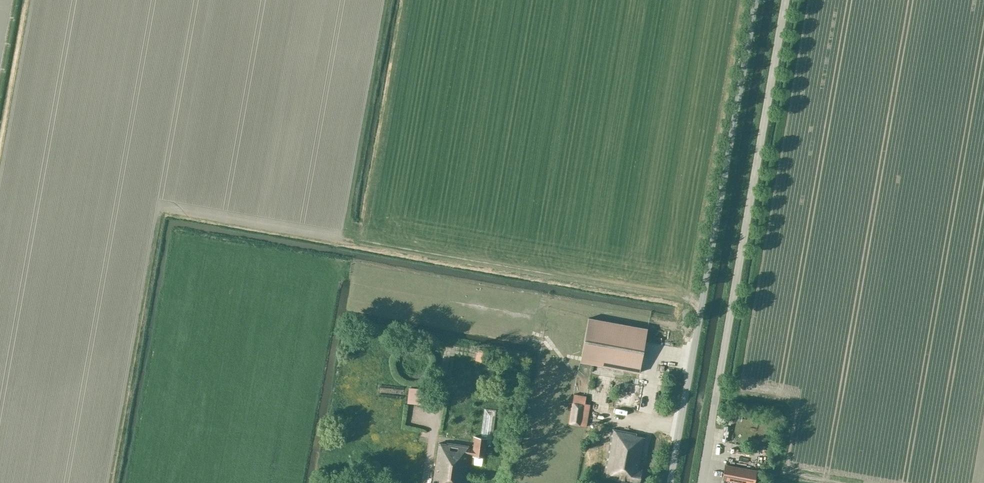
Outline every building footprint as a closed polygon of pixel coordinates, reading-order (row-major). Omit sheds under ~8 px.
[(639,373),(643,351),(648,328),(588,318),(580,362),(639,373)] [(488,352),(478,349),(475,360),(486,362),(488,352)] [(406,384),(405,402),(420,402),(421,385),(406,384)] [(586,426),(590,404),(585,403),(586,396),(574,394),(573,400),(572,400),(568,424),(586,426)] [(433,482),(465,482),(469,455),(473,456),(471,464),(481,465),(482,457),(484,457),(486,444),(491,445),(496,411),(484,409),(481,437),(475,436),(473,448),(470,448),(470,446),(447,443),(447,444),(439,443),(433,482)] [(641,476),(642,469),(639,468),(646,435),(614,429),(612,429),(604,477),(636,482),(639,482),(641,476)] [(756,471),(726,466),(723,480),(741,482),(754,482),(756,471)]
